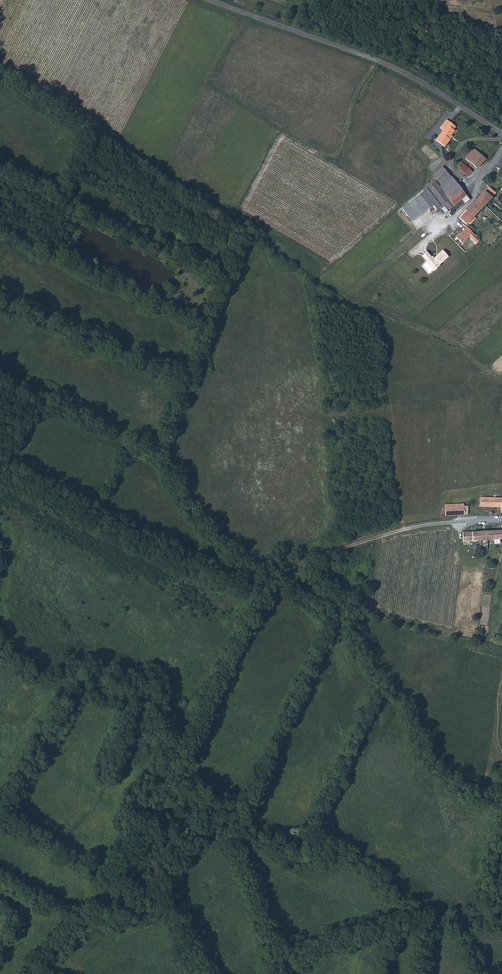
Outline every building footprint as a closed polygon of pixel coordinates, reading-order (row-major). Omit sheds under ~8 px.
[(449,138),(451,135),(455,130),(453,129),(449,127),(452,123),(446,120),(440,128),(443,130),(436,140),(445,147),(451,139),(449,138)] [(476,167),(485,158),(474,147),(465,156),(472,163),(476,167)] [(457,164),(457,165),(471,178),(475,174),(468,167),(472,163),(465,156),(457,164)] [(434,179),(438,185),(446,178),(444,175),(448,172),(440,162),(428,171),(434,179)] [(448,172),(444,175),(446,178),(438,185),(441,189),(444,192),(456,181),(448,172)] [(436,193),(441,189),(438,186),(434,180),(421,190),(421,191),(407,201),(418,215),(432,205),(434,208),(442,202),(436,193)] [(449,200),(462,189),(456,181),(444,192),(449,200)] [(487,201),(495,193),(488,186),(480,194),(487,201)] [(452,204),(449,200),(444,192),(443,192),(441,189),(436,193),(442,202),(448,208),(452,204)] [(457,210),(469,199),(462,189),(449,200),(452,204),(457,210)] [(467,222),(473,216),(483,205),(487,201),(480,194),(458,217),(465,224),(467,222)] [(446,220),(451,216),(446,209),(444,206),(440,209),(439,208),(438,210),(446,220)] [(466,227),(455,238),(461,244),(472,233),(466,227)] [(424,260),(419,265),(427,274),(448,256),(441,249),(431,257),(425,250),(420,255),(424,260)] [(501,506),(501,503),(501,497),(480,496),(479,505),(501,506)] [(445,517),(445,514),(467,514),(468,505),(463,506),(444,506),(444,511),(441,511),(441,517),(445,517)] [(501,538),(501,529),(488,530),(489,538),(501,538)] [(463,531),(463,540),(463,541),(465,541),(465,540),(482,539),(481,530),(463,531)]
